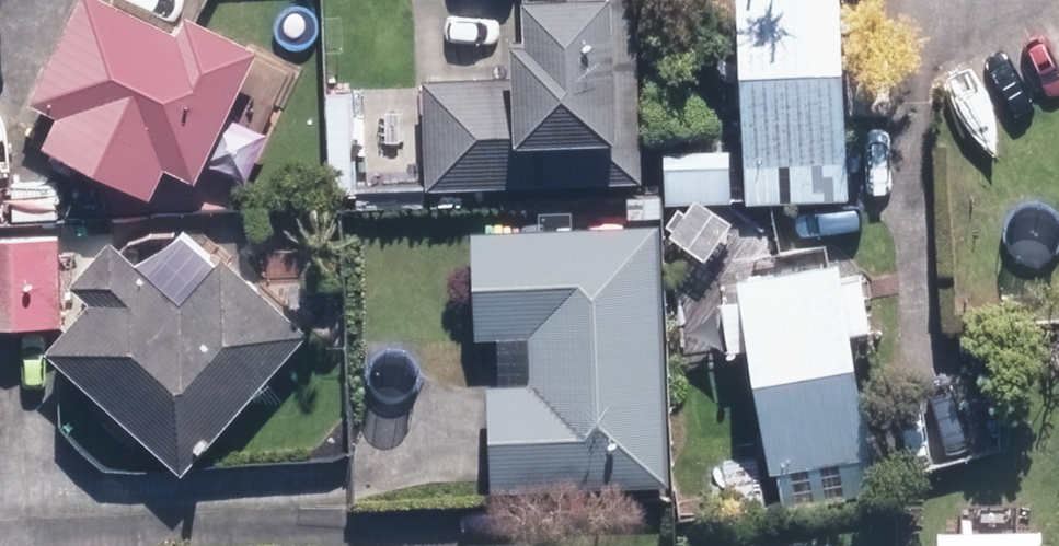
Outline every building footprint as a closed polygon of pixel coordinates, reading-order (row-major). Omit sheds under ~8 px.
[(137,0),(92,0),(48,89),(78,104),(64,132),(163,181),(177,153),(208,168),(269,46),(202,14),(195,28),(137,0)] [(642,0),(535,0),(537,71),(437,75),(441,180),(648,172),(642,0)] [(856,0),(757,0),(765,50),(757,192),(856,192),(864,46),(856,0)] [(675,468),(666,219),(488,225),(493,329),(544,327),(546,378),(505,380),(508,474),(675,468)] [(0,235),(0,314),(65,313),(63,233),(0,235)] [(108,295),(64,341),(190,459),(316,325),(234,248),(190,295),(124,234),(86,275),(108,295)] [(846,253),(748,271),(779,361),(782,460),(879,443),(876,342),(846,253)] [(952,535),(954,545),(1054,545),(1051,532),(952,535)]
